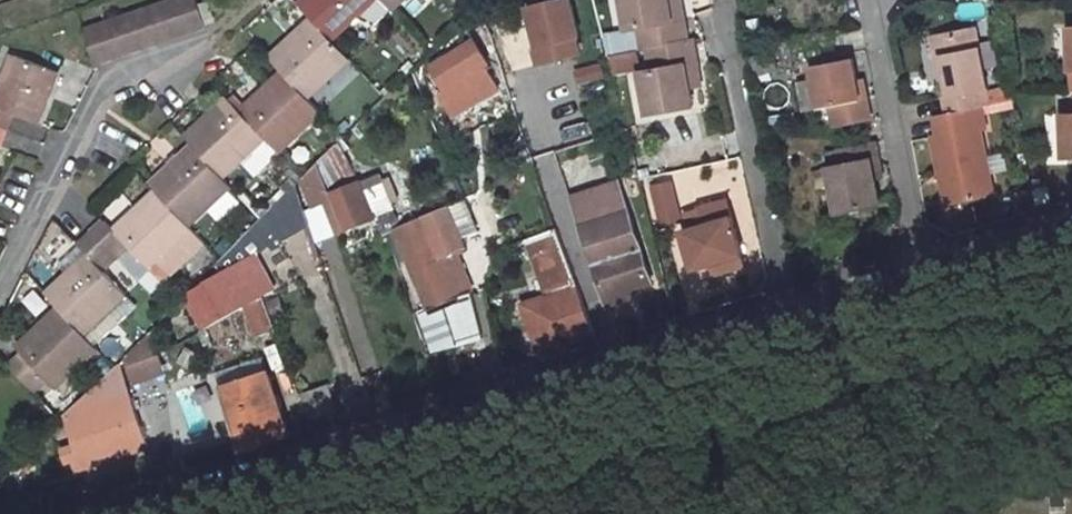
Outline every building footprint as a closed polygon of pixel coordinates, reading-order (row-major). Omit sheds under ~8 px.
[(83,29),(90,53),(94,64),(205,26),(196,0),(170,0),(83,29)] [(298,6),(311,19),(331,42),(358,18),(377,0),(304,0),(298,6)] [(388,12),(396,4),(401,0),(378,0),(388,12)] [(567,0),(549,0),(525,6),(534,44),(532,45),(537,63),(577,52),(573,36),(576,36),(567,0)] [(626,30),(637,29),(641,51),(646,50),(687,42),(682,20),(672,21),(667,0),(620,0),(626,30)] [(677,0),(667,0),(672,21),(682,20),(677,0)] [(269,59),(281,72),(306,98),(348,58),(331,42),(311,19),(269,59)] [(942,115),(975,108),(971,93),(983,90),(971,30),(933,39),(943,98),(939,98),(942,115)] [(486,60),(473,40),(432,66),(445,86),(486,60)] [(638,75),(647,115),(693,106),(690,88),(685,66),(696,64),(691,41),(687,42),(646,50),(650,73),(638,75)] [(57,77),(9,57),(0,78),(0,130),(4,132),(11,114),(36,125),(57,77)] [(828,125),(864,118),(860,94),(853,96),(850,79),(845,57),(805,65),(813,105),(824,103),(828,125)] [(700,86),(696,64),(685,66),(690,88),(700,86)] [(572,68),(573,84),(602,81),(601,65),(572,68)] [(339,93),(357,77),(349,67),(330,83),(339,93)] [(239,111),(264,138),(277,153),(318,112),(306,98),(281,72),(239,111)] [(860,94),(856,78),(850,79),(853,96),(860,94)] [(184,135),(184,144),(220,181),(239,162),(264,138),(239,111),(225,97),(184,135)] [(975,108),(942,115),(930,117),(934,137),(928,138),(942,207),(989,198),(976,131),(983,131),(978,107),(975,108)] [(1063,115),(1066,158),(1071,158),(1071,114),(1063,115)] [(329,200),(341,227),(396,204),(384,170),(329,193),(325,186),(350,171),(339,154),(345,149),(342,137),(303,176),(313,206),(329,200)] [(875,203),(869,176),(866,159),(873,158),(870,141),(833,149),(836,164),(822,167),(832,212),(875,203)] [(142,183),(156,191),(189,230),(205,213),(229,187),(220,181),(184,144),(142,183)] [(873,158),(866,159),(869,176),(876,175),(873,158)] [(636,285),(652,280),(618,180),(573,198),(606,295),(636,285)] [(677,219),(668,181),(651,186),(660,223),(677,219)] [(206,327),(263,294),(274,288),(255,253),(278,234),(281,237),(305,223),(310,220),(306,209),(297,182),(277,202),(259,221),(249,231),(236,244),(221,260),(187,295),(206,327)] [(1029,190),(1010,194),(1016,218),(1036,212),(1029,190)] [(189,230),(156,191),(115,230),(104,219),(91,231),(116,257),(129,245),(151,268),(192,229),(189,230)] [(723,196),(691,206),(698,226),(681,231),(693,269),(741,253),(723,196)] [(313,206),(306,209),(310,220),(316,237),(341,227),(329,200),(313,206)] [(464,245),(447,206),(394,229),(428,308),(473,288),(456,249),(464,245)] [(310,220),(305,223),(316,255),(320,251),(316,237),(310,220)] [(540,352),(576,340),(595,332),(557,226),(532,236),(550,292),(548,293),(551,303),(526,312),(540,352)] [(46,293),(60,308),(82,333),(125,293),(102,269),(116,257),(91,231),(78,243),(88,253),(46,293)] [(305,239),(289,245),(302,274),(318,268),(305,239)] [(639,294),(636,285),(606,295),(609,304),(639,294)] [(548,293),(522,302),(526,312),(551,303),(548,293)] [(52,387),(94,347),(82,333),(60,308),(17,347),(22,353),(9,365),(35,393),(47,381),(52,387)] [(162,375),(145,334),(121,360),(131,385),(162,375)] [(204,343),(215,376),(232,370),(220,337),(204,343)] [(90,460),(146,448),(119,363),(60,417),(69,446),(58,447),(60,467),(70,465),(72,474),(91,471),(90,460)] [(291,434),(269,375),(221,392),(221,393),(240,446),(241,449),(251,445),(291,434)]
